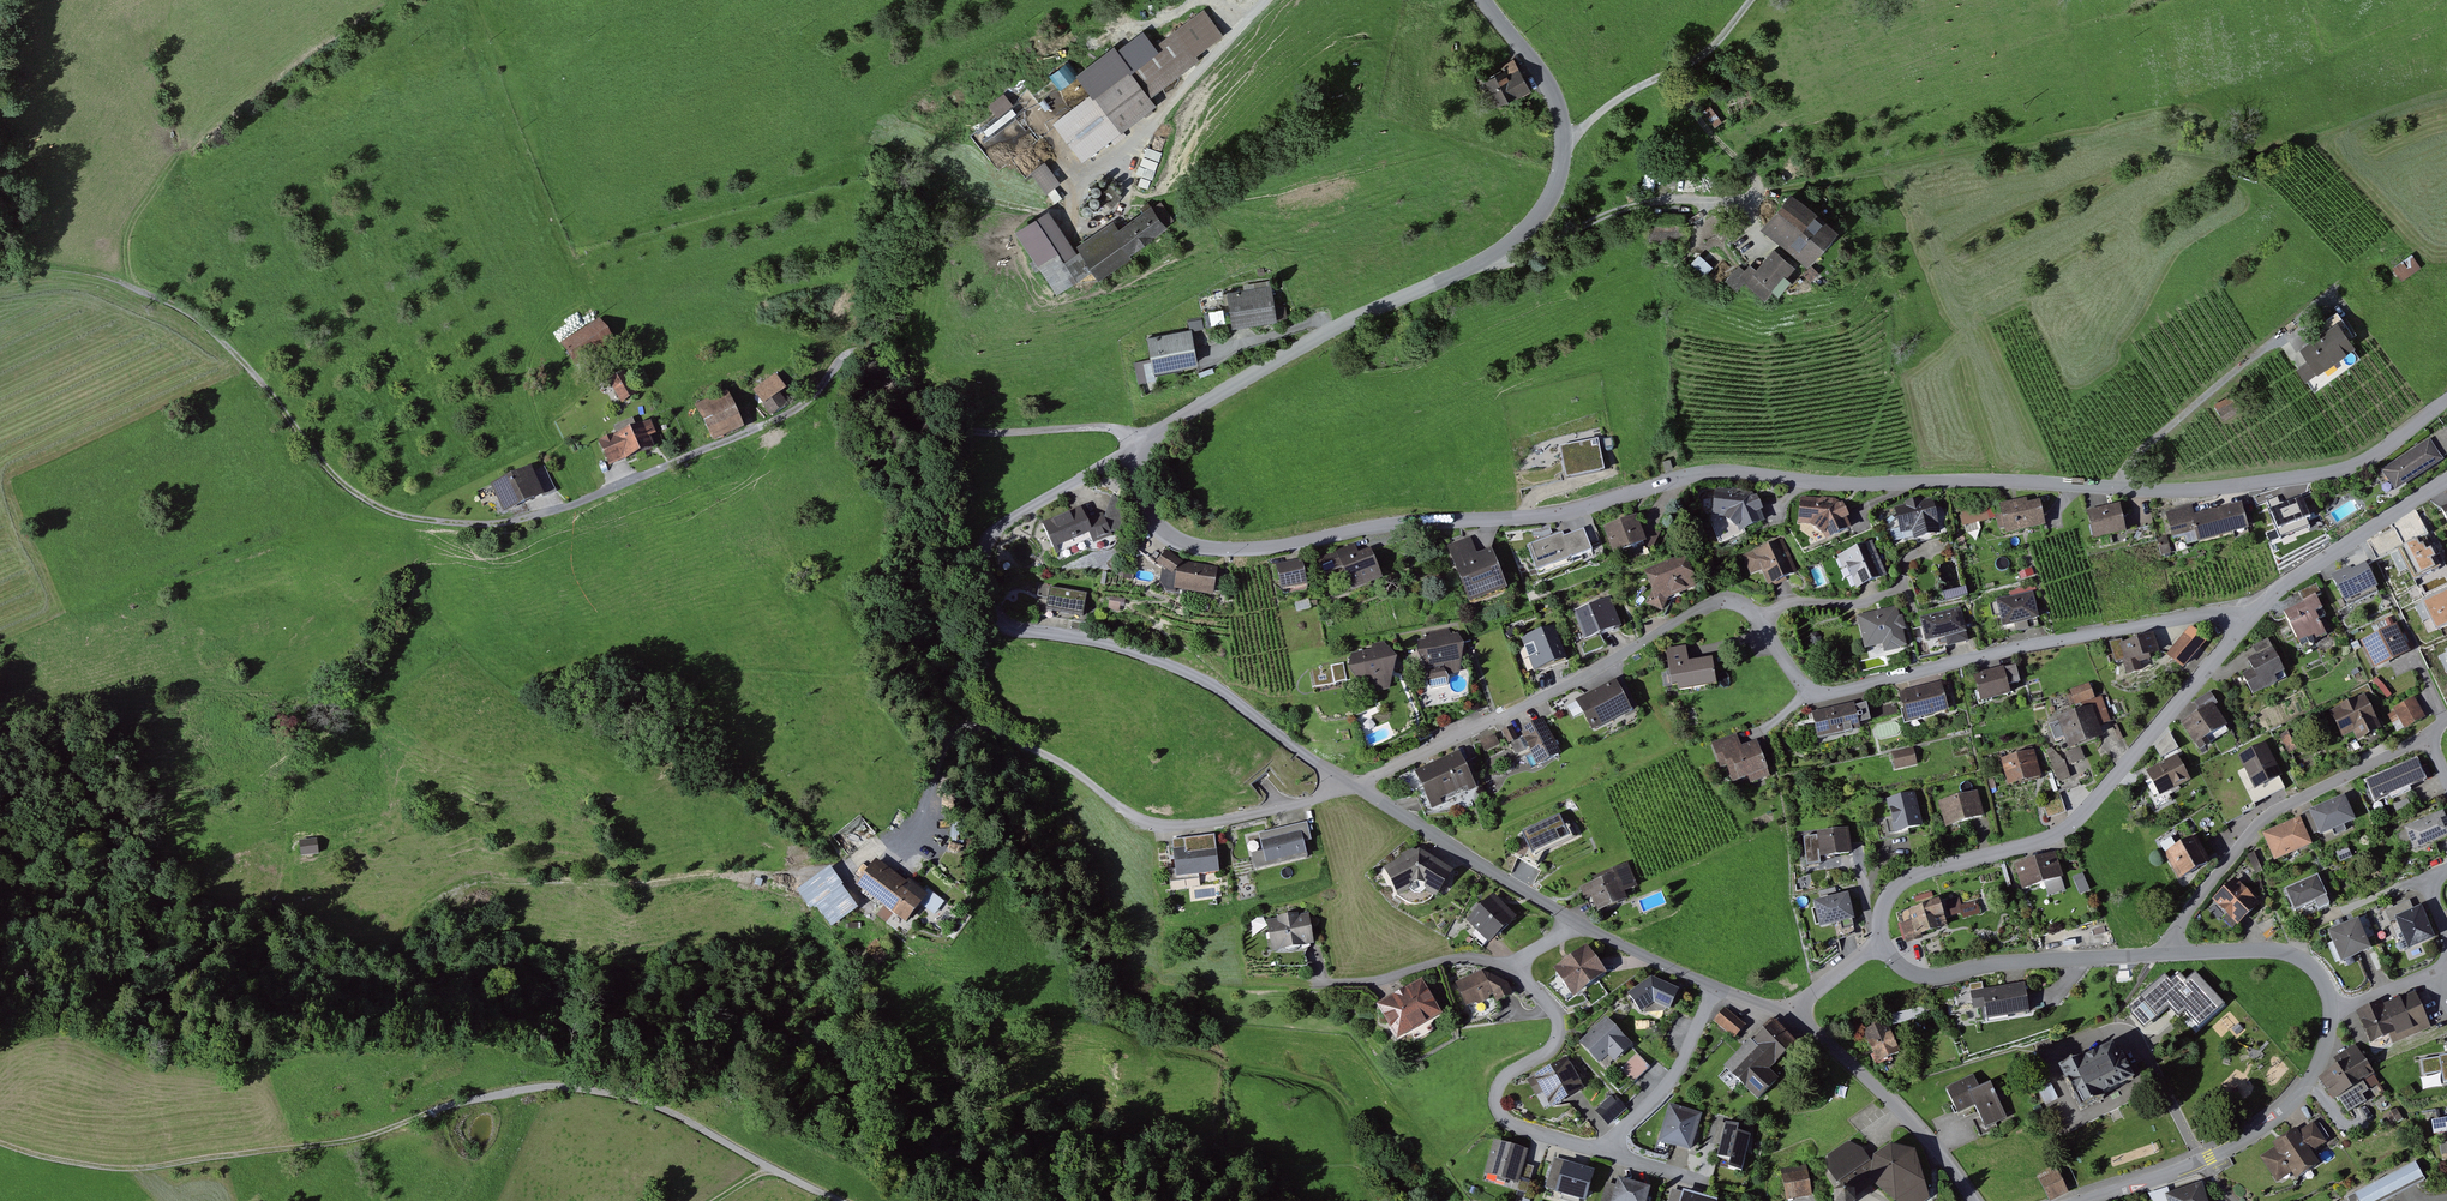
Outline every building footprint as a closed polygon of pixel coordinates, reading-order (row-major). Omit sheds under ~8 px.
[(1207,11),(1133,68),(1153,93),(1227,36),(1207,11)] [(1051,75),(1063,87),(1079,72),(1067,60),(1051,75)] [(1488,79),(1506,106),(1535,87),(1517,60),(1488,79)] [(1153,93),(1133,68),(1060,125),(1086,158),(1159,102),(1153,93)] [(998,161),(1022,142),(999,114),(975,133),(998,161)] [(1153,145),(1149,143),(1138,173),(1144,175),(1141,184),(1150,187),(1167,139),(1156,136),(1153,145)] [(1037,174),(1051,193),(1065,183),(1051,164),(1037,174)] [(1785,200),(1758,229),(1799,266),(1826,236),(1785,200)] [(1127,229),(1145,255),(1178,231),(1160,205),(1127,229)] [(1681,220),(1652,222),(1653,240),(1682,238),(1681,220)] [(1122,223),(1090,245),(1093,250),(1108,270),(1114,278),(1145,255),(1127,229),(1122,223)] [(1051,231),(1033,244),(1071,296),(1089,283),(1075,263),(1051,231)] [(1075,263),(1089,283),(1108,270),(1093,250),(1075,263)] [(1692,262),(1704,275),(1714,265),(1701,253),(1692,262)] [(2390,266),(2401,281),(2419,268),(2408,253),(2390,266)] [(1760,297),(1784,271),(1767,255),(1743,280),(1760,297)] [(1274,286),(1229,294),(1235,330),(1281,322),(1274,286)] [(601,319),(564,342),(579,366),(616,343),(601,319)] [(2298,349),(2314,372),(2349,348),(2333,326),(2298,349)] [(1196,329),(1151,338),(1158,375),(1203,366),(1196,329)] [(754,389),(772,415),(795,399),(777,373),(754,389)] [(615,385),(627,404),(642,394),(630,375),(615,385)] [(735,392),(700,407),(714,438),(749,423),(735,392)] [(650,427),(608,445),(618,467),(660,449),(650,427)] [(2375,474),(2387,494),(2439,463),(2427,443),(2375,474)] [(1592,446),(1575,452),(1578,462),(1596,456),(1592,446)] [(1673,456),(1665,460),(1670,471),(1678,467),(1673,456)] [(1612,460),(1594,467),(1600,483),(1618,476),(1612,460)] [(539,468),(497,488),(510,517),(552,497),(539,468)] [(1565,469),(1537,477),(1544,498),(1571,489),(1565,469)] [(1776,520),(1762,494),(1718,491),(1716,513),(1744,515),(1753,531),(1776,520)] [(1803,522),(1831,523),(1840,539),(1859,530),(1845,500),(1804,498),(1803,522)] [(1936,499),(1896,509),(1902,532),(1919,527),(1921,537),(1944,531),(1936,499)] [(2040,525),(2037,504),(1997,511),(2001,532),(2040,525)] [(2235,504),(2191,517),(2188,507),(2164,514),(2170,534),(2189,529),(2193,542),(2242,528),(2235,504)] [(2446,536),(2446,504),(2434,510),(2446,536)] [(1082,506),(1044,525),(1058,553),(1094,536),(1096,540),(1112,532),(1103,514),(1089,521),(1082,506)] [(2122,531),(2117,508),(2083,515),(2087,537),(2122,531)] [(1959,514),(1961,525),(1986,520),(1984,509),(1959,514)] [(1635,514),(1604,527),(1616,552),(1646,539),(1635,514)] [(1527,545),(1536,569),(1592,549),(1584,528),(1564,535),(1563,532),(1527,545)] [(2391,554),(2408,585),(2442,566),(2424,535),(2391,554)] [(1469,537),(1446,547),(1469,604),(1509,588),(1492,547),(1476,553),(1469,537)] [(1367,538),(1357,543),(1360,551),(1371,546),(1367,538)] [(1326,575),(1349,566),(1358,588),(1384,577),(1373,548),(1359,553),(1354,541),(1318,555),(1326,575)] [(1783,541),(1743,558),(1752,577),(1769,569),(1777,586),(1799,576),(1783,541)] [(1872,544),(1838,558),(1846,579),(1852,576),(1858,591),(1887,579),(1872,544)] [(1171,574),(1180,562),(1164,550),(1155,561),(1171,574)] [(1685,553),(1645,570),(1659,603),(1699,586),(1685,553)] [(2367,559),(2333,574),(2347,604),(2381,589),(2367,559)] [(1303,560),(1277,565),(1281,585),(1307,580),(1303,560)] [(1215,566),(1180,562),(1177,588),(1212,591),(1215,566)] [(1087,591),(1050,586),(1047,606),(1083,612),(1087,591)] [(2415,605),(2429,635),(2446,627),(2446,590),(2415,605)] [(2028,594),(1989,603),(1995,628),(2034,619),(2028,594)] [(1573,611),(1584,640),(1620,627),(1609,598),(1573,611)] [(2279,613),(2295,643),(2325,628),(2310,598),(2279,613)] [(1960,631),(1954,609),(1916,619),(1921,640),(1960,631)] [(1894,610),(1853,620),(1860,649),(1877,645),(1879,650),(1903,645),(1894,610)] [(1551,625),(1524,636),(1539,672),(1566,660),(1551,625)] [(2358,643),(2371,671),(2405,654),(2391,626),(2358,643)] [(1418,635),(1417,652),(1432,677),(1458,672),(1465,642),(1453,628),(1418,635)] [(2181,635),(2164,654),(2180,669),(2197,650),(2181,635)] [(2153,652),(2149,637),(2120,644),(2119,641),(2107,645),(2112,663),(2120,661),(2122,671),(2134,668),(2133,663),(2145,659),(2144,655),(2153,652)] [(2237,672),(2248,693),(2273,681),(2270,676),(2282,670),(2267,640),(2252,648),(2254,653),(2243,659),(2248,667),(2237,672)] [(1350,652),(1350,668),(1366,694),(1390,689),(1398,659),(1386,645),(1350,652)] [(1673,690),(1718,682),(1714,658),(1688,663),(1685,645),(1665,649),(1673,690)] [(1314,686),(1333,683),(1331,668),(1312,670),(1314,686)] [(1998,670),(1967,678),(1973,702),(2005,694),(1998,670)] [(1616,679),(1577,700),(1594,732),(1633,711),(1616,679)] [(1935,686),(1894,696),(1900,722),(1941,712),(1935,686)] [(2052,718),(2063,752),(2094,742),(2090,728),(2107,723),(2099,698),(2090,701),(2085,688),(2068,694),(2074,711),(2052,718)] [(2326,716),(2337,739),(2373,721),(2362,698),(2326,716)] [(2386,712),(2396,731),(2423,718),(2413,698),(2386,712)] [(1850,704),(1806,714),(1812,740),(1856,729),(1850,704)] [(2209,705),(2178,723),(2190,744),(2221,726),(2209,705)] [(1523,727),(1540,764),(1561,753),(1544,717),(1523,727)] [(2155,744),(2163,760),(2181,751),(2173,734),(2155,744)] [(1497,735),(1482,740),(1485,750),(1501,744),(1497,735)] [(2281,740),(2287,752),(2293,749),(2287,737),(2281,740)] [(1745,785),(1764,779),(1752,744),(1738,749),(1734,738),(1712,745),(1724,782),(1742,776),(1745,785)] [(1459,751),(1415,772),(1432,807),(1477,785),(1459,751)] [(1889,755),(1892,770),(1913,765),(1909,751),(1889,755)] [(2030,753),(1999,761),(2005,788),(2036,780),(2030,753)] [(2173,759),(2141,774),(2154,800),(2186,784),(2173,759)] [(2360,782),(2369,804),(2420,784),(2411,762),(2360,782)] [(1264,767),(1252,775),(1259,784),(1270,776),(1264,767)] [(2231,791),(2220,797),(2230,817),(2241,811),(2231,791)] [(1974,794),(1934,804),(1940,827),(1980,817),(1974,794)] [(1896,835),(1923,828),(1915,795),(1887,802),(1896,835)] [(2306,814),(2316,837),(2350,823),(2340,800),(2306,814)] [(2408,850),(2446,832),(2446,831),(2439,814),(2400,832),(2408,850)] [(1560,815),(1521,832),(1531,853),(1569,836),(1560,815)] [(2260,837),(2269,859),(2304,845),(2295,823),(2260,837)] [(1260,837),(1267,866),(1309,856),(1302,827),(1260,837)] [(1820,833),(1823,857),(1852,854),(1849,829),(1820,833)] [(1172,849),(1175,876),(1220,870),(1215,834),(1185,838),(1186,847),(1172,849)] [(2190,840),(2161,854),(2175,881),(2204,866),(2190,840)] [(304,842),(304,855),(325,853),(325,841),(304,842)] [(1418,847),(1383,867),(1398,894),(1423,880),(1442,890),(1454,868),(1418,847)] [(2010,868),(2017,893),(2060,881),(2052,855),(2010,868)] [(876,858),(857,885),(911,922),(930,895),(876,858)] [(1595,883),(1582,888),(1594,915),(1630,900),(1626,892),(1638,887),(1628,864),(1593,878),(1595,883)] [(857,906),(831,868),(798,890),(812,910),(821,904),(833,922),(857,906)] [(2085,872),(2075,876),(2080,894),(2090,890),(2085,872)] [(2286,892),(2294,911),(2328,896),(2319,877),(2286,892)] [(2212,902),(2233,926),(2253,908),(2232,884),(2212,902)] [(1471,915),(1493,939),(1516,916),(1494,893),(1471,915)] [(1815,903),(1821,927),(1855,918),(1850,894),(1815,903)] [(1894,915),(1902,942),(1942,930),(1935,904),(1894,915)] [(2386,920),(2402,952),(2433,937),(2417,905),(2386,920)] [(1308,913),(1265,921),(1271,951),(1314,944),(1308,913)] [(2323,936),(2334,966),(2367,954),(2355,924),(2323,936)] [(1586,944),(1555,966),(1575,994),(1606,972),(1586,944)] [(1483,970),(1453,985),(1463,1006),(1493,991),(1499,994),(1501,1000),(1514,996),(1510,984),(1483,970)] [(2184,983),(2177,975),(2169,982),(2163,976),(2138,997),(2156,1018),(2168,1008),(2171,1012),(2175,1017),(2178,1015),(2181,1012),(2196,1029),(2222,1007),(2194,975),(2184,983)] [(1422,980),(1379,1004),(1399,1039),(1442,1015),(1422,980)] [(1677,992),(1650,980),(1626,998),(1635,1010),(1648,1000),(1669,1009),(1677,992)] [(2021,985),(1969,992),(1971,1009),(1981,1007),(1983,1021),(2025,1015),(2021,985)] [(2374,1006),(2353,1015),(2365,1042),(2385,1034),(2389,1043),(2425,1028),(2411,994),(2375,1009),(2374,1006)] [(1712,1020),(1730,1038),(1742,1027),(1723,1008),(1712,1020)] [(1612,1064),(1629,1047),(1601,1019),(1575,1046),(1594,1064),(1603,1056),(1612,1064)] [(1766,1020),(1718,1068),(1751,1101),(1772,1080),(1762,1070),(1789,1043),(1766,1020)] [(1860,1030),(1873,1068),(1897,1059),(1884,1021),(1860,1030)] [(2062,1066),(2082,1107),(2137,1079),(2123,1051),(2117,1039),(2062,1066)] [(2329,1064),(2343,1088),(2370,1072),(2356,1048),(2329,1064)] [(2418,1051),(2419,1076),(2446,1075),(2446,1050),(2418,1051)] [(1543,1107),(1580,1091),(1565,1059),(1529,1075),(1543,1107)] [(1987,1083),(1978,1087),(1972,1075),(1943,1088),(1954,1114),(1972,1106),(1983,1130),(2003,1120),(1987,1083)] [(1602,1105),(1608,1111),(1603,1117),(1612,1124),(1628,1106),(1613,1093),(1602,1105)] [(1666,1106),(1656,1142),(1688,1151),(1698,1114),(1666,1106)] [(2446,1156),(2446,1118),(2428,1121),(2430,1136),(2444,1134),(2446,1156)] [(1711,1163),(1738,1170),(1747,1136),(1733,1132),(1735,1126),(1722,1122),(1711,1163)] [(2259,1158),(2273,1179),(2284,1172),(2289,1180),(2314,1165),(2306,1153),(2328,1140),(2317,1123),(2294,1136),(2291,1131),(2269,1145),(2272,1150),(2259,1158)] [(1513,1184),(1522,1151),(1491,1142),(1482,1175),(1513,1184)] [(1837,1188),(1831,1192),(1831,1200),(1853,1200),(1852,1193),(1862,1187),(1866,1185),(1889,1200),(1916,1200),(1917,1200),(1923,1196),(1913,1152),(1887,1144),(1869,1157),(1847,1145),(1826,1159),(1825,1173),(1832,1185),(1837,1188)] [(2344,1200),(2382,1200),(2421,1181),(2411,1161),(2342,1197),(2344,1200)] [(1546,1190),(1584,1200),(1591,1174),(1553,1163),(1546,1190)] [(1781,1171),(1785,1198),(1810,1194),(1807,1167),(1781,1171)] [(2041,1179),(2051,1200),(2069,1191),(2060,1170),(2041,1179)] [(1652,1188),(1620,1179),(1614,1200),(1649,1200),(1652,1188)] [(2167,1200),(2208,1200),(2203,1184),(2165,1195),(2167,1200)] [(1716,1200),(1685,1192),(1682,1200),(1715,1200),(1716,1200)]
